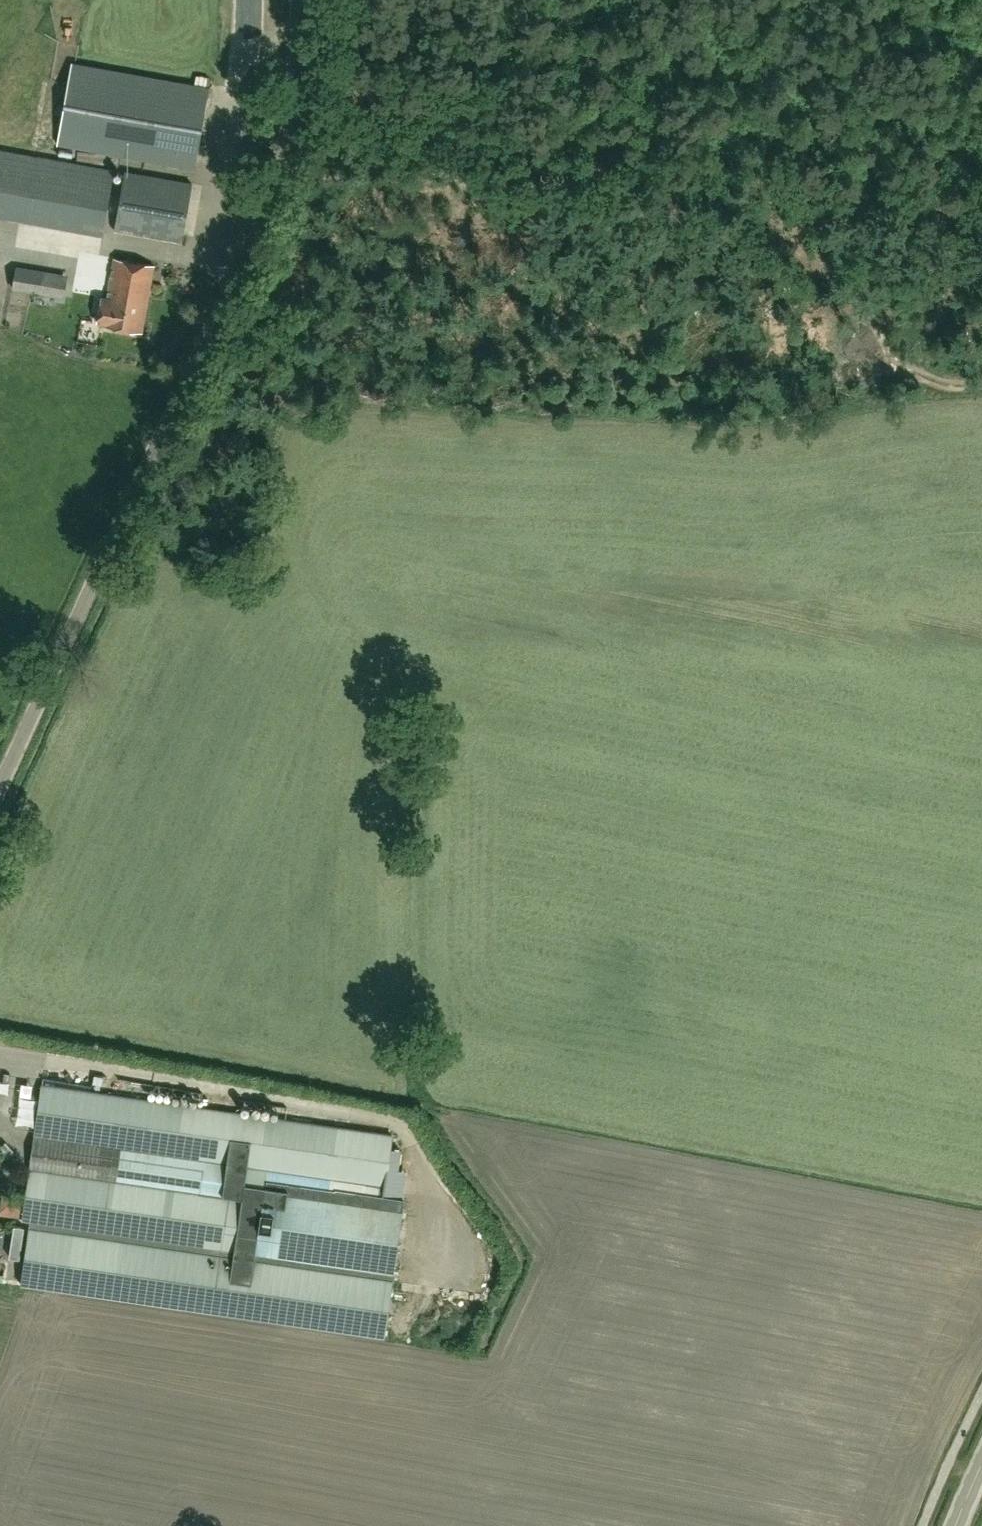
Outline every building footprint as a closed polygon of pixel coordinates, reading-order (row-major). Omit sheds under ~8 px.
[(195,84),(73,62),(58,143),(194,168),(208,86),(210,86),(210,77),(197,75),(195,84)] [(103,235),(114,170),(0,149),(0,216),(103,235)] [(183,241),(192,181),(126,171),(123,189),(116,230),(175,239),(183,241)] [(142,333),(154,265),(113,258),(107,297),(103,296),(98,322),(102,323),(102,326),(142,333)] [(60,296),(64,275),(16,266),(13,287),(60,296)] [(30,1220),(21,1284),(384,1335),(404,1197),(395,1196),(399,1169),(402,1149),(389,1147),(391,1134),(42,1083),(35,1134),(25,1197),(22,1218),(22,1219),(30,1220)] [(3,1211),(21,1210),(20,1197),(3,1197),(3,1211)]
